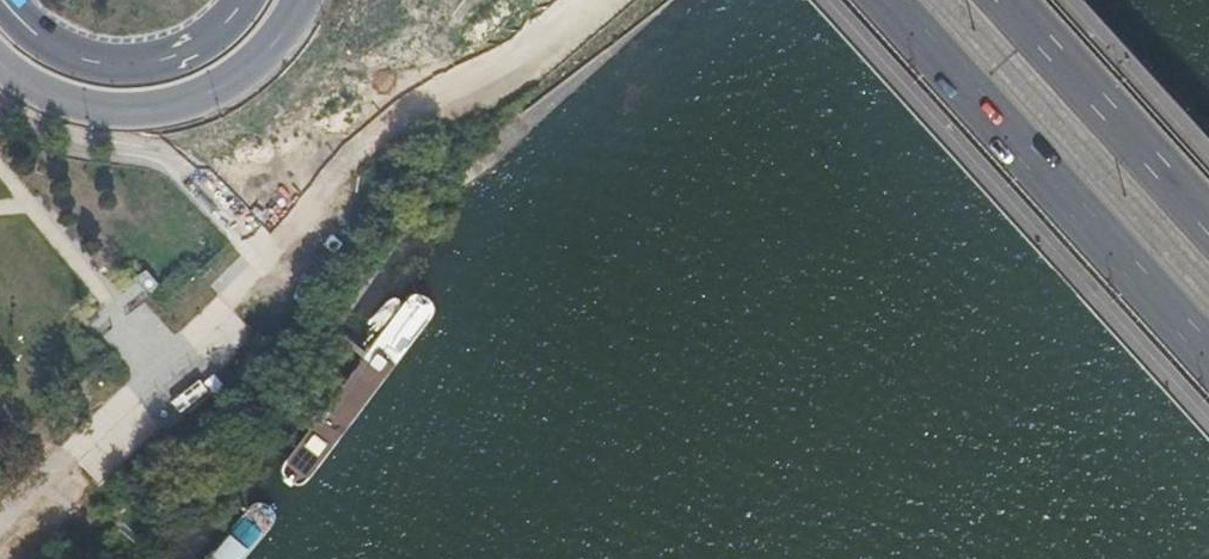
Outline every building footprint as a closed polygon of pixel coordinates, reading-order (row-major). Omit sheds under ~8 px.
[(149,293),(157,287),(157,282),(147,269),(136,277),(143,286),(149,293)]
